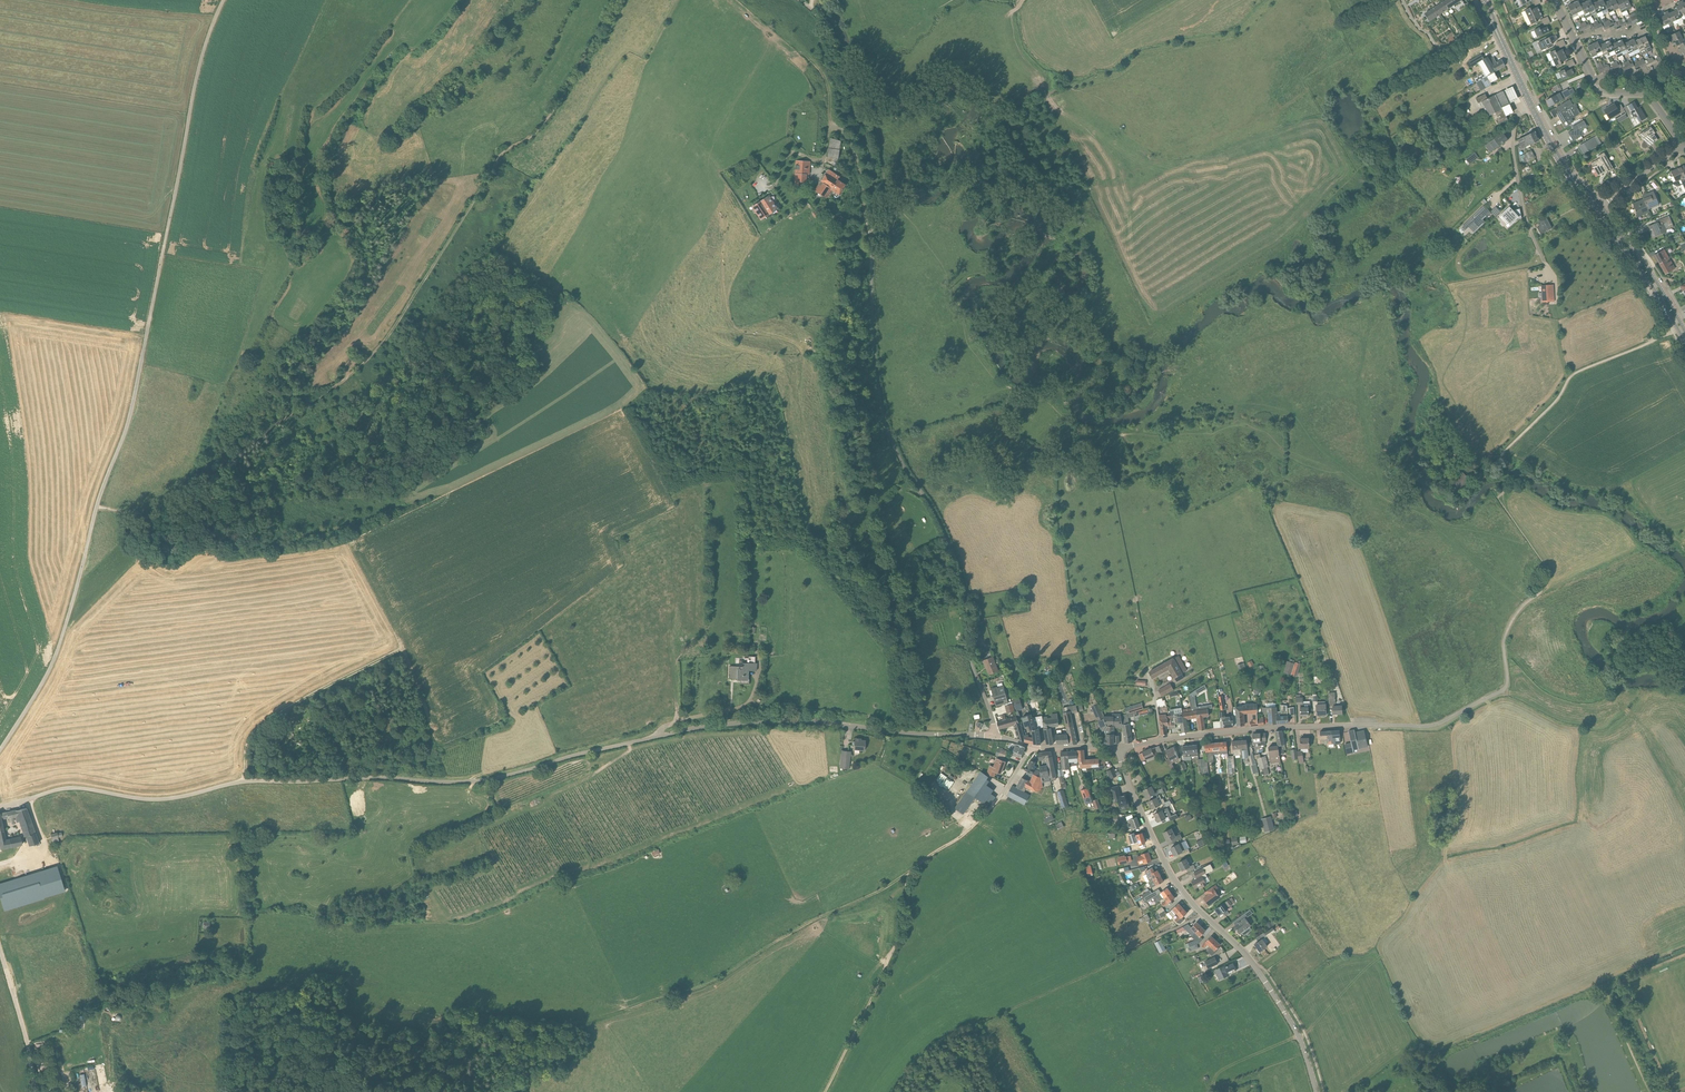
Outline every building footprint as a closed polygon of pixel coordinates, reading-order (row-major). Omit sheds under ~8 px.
[(1444,1),(1448,8),(1461,0),(1446,0),(1444,1)] [(1592,4),(1591,0),(1590,0),(1586,2),(1590,12),(1595,10),(1592,4)] [(1604,3),(1603,0),(1600,0),(1597,1),(1603,15),(1609,12),(1604,3)] [(1609,13),(1614,10),(1610,0),(1604,3),(1609,12),(1609,13)] [(1616,0),(1611,0),(1610,0),(1614,10),(1619,8),(1616,0)] [(1625,8),(1622,0),(1616,0),(1619,8),(1622,13),(1626,11),(1625,8)] [(1435,7),(1440,14),(1448,8),(1444,1),(1435,7)] [(1584,14),(1580,5),(1578,1),(1573,3),(1577,13),(1578,15),(1579,16),(1584,14)] [(1598,17),(1603,15),(1597,1),(1592,4),(1595,10),(1598,17)] [(1684,16),(1684,11),(1680,1),(1678,3),(1679,5),(1676,7),(1680,15),(1683,13),(1684,16)] [(1592,16),(1590,12),(1586,2),(1580,5),(1584,14),(1586,18),(1591,16),(1592,16)] [(1577,13),(1573,3),(1568,6),(1573,17),(1578,15),(1577,13)] [(1425,14),(1429,21),(1440,14),(1435,7),(1425,14)] [(1525,10),(1531,24),(1537,22),(1536,20),(1542,17),(1537,7),(1531,10),(1530,8),(1525,10)] [(1683,21),(1680,15),(1676,7),(1674,8),(1675,10),(1672,12),(1676,20),(1678,24),(1683,21)] [(1676,20),(1672,12),(1669,13),(1668,11),(1666,12),(1672,26),(1674,25),(1673,22),(1676,20)] [(1670,27),(1672,26),(1666,12),(1663,13),(1664,16),(1661,17),(1665,25),(1668,24),(1670,27)] [(1637,18),(1635,16),(1630,18),(1633,24),(1638,21),(1637,18)] [(1617,29),(1618,29),(1622,27),(1619,21),(1616,22),(1614,23),(1615,25),(1615,26),(1617,29)] [(1534,30),(1537,37),(1549,32),(1547,26),(1540,29),(1539,27),(1534,30)] [(1671,42),(1684,35),(1684,33),(1681,35),(1679,31),(1671,35),(1672,38),(1670,40),(1671,42)] [(1544,40),(1547,47),(1552,45),(1552,42),(1558,39),(1555,34),(1544,40)] [(1684,42),(1683,39),(1684,38),(1684,36),(1684,35),(1671,42),(1672,44),(1674,43),(1676,46),(1679,45),(1684,42)] [(1652,50),(1650,45),(1645,36),(1640,39),(1646,52),(1652,50)] [(1641,54),(1635,41),(1634,39),(1629,41),(1633,51),(1638,48),(1641,55),(1641,54)] [(1641,54),(1646,52),(1640,39),(1635,41),(1641,54)] [(1626,49),(1624,44),(1622,40),(1616,42),(1623,55),(1621,52),(1626,49)] [(1602,51),(1599,45),(1598,41),(1592,44),(1596,53),(1602,51)] [(1618,58),(1612,45),(1610,41),(1604,43),(1609,53),(1611,56),(1616,54),(1618,58)] [(1628,53),(1633,51),(1629,41),(1624,44),(1626,49),(1628,53)] [(1618,58),(1623,55),(1616,42),(1612,45),(1618,58)] [(1604,55),(1609,53),(1604,43),(1599,45),(1602,51),(1604,55)] [(1598,56),(1596,53),(1592,44),(1587,46),(1593,59),(1598,56)] [(1553,59),(1565,54),(1562,49),(1556,52),(1555,50),(1550,53),(1553,59)] [(1553,59),(1556,67),(1562,64),(1561,62),(1567,59),(1565,54),(1553,59)] [(1472,65),(1483,60),(1489,69),(1490,70),(1474,79),(1476,82),(1490,75),(1492,74),(1491,73),(1496,71),(1489,60),(1487,57),(1484,59),(1482,55),(1470,62),(1472,65)] [(1496,71),(1505,66),(1502,60),(1496,63),(1494,57),(1489,60),(1496,71)] [(1647,67),(1646,64),(1643,59),(1638,61),(1641,67),(1644,66),(1645,68),(1647,67)] [(1605,63),(1602,64),(1601,62),(1600,62),(1604,70),(1610,68),(1608,65),(1606,66),(1605,63)] [(1559,72),(1562,79),(1574,74),(1572,69),(1565,72),(1564,70),(1559,72)] [(1490,75),(1476,82),(1476,83),(1481,91),(1485,89),(1491,85),(1490,83),(1491,83),(1496,80),(1497,83),(1502,81),(1498,74),(1496,75),(1494,72),(1492,74),(1490,75)] [(1518,98),(1512,86),(1508,88),(1504,90),(1510,102),(1514,100),(1518,98)] [(1563,99),(1575,93),(1572,88),(1568,90),(1567,88),(1546,100),(1550,107),(1563,99)] [(1498,119),(1497,120),(1499,124),(1508,120),(1506,116),(1509,114),(1509,115),(1510,114),(1513,113),(1509,105),(1502,92),(1493,96),(1488,98),(1485,94),(1476,98),(1478,103),(1481,102),(1488,116),(1495,113),(1498,119)] [(1575,104),(1573,105),(1570,100),(1556,108),(1550,111),(1554,118),(1559,115),(1560,118),(1577,109),(1576,107),(1577,106),(1575,104)] [(1637,118),(1639,122),(1646,118),(1640,107),(1638,108),(1634,102),(1627,106),(1626,106),(1624,108),(1628,115),(1631,114),(1634,119),(1637,118)] [(1616,119),(1622,116),(1626,113),(1621,104),(1616,107),(1614,104),(1604,110),(1609,119),(1614,116),(1616,119)] [(1560,118),(1563,123),(1566,121),(1568,124),(1573,122),(1571,119),(1580,114),(1577,109),(1560,118)] [(1578,139),(1578,138),(1584,135),(1582,130),(1587,127),(1584,121),(1573,127),(1573,128),(1573,127),(1574,129),(1568,133),(1570,136),(1569,137),(1571,140),(1572,140),(1573,141),(1575,139),(1576,140),(1578,139)] [(1644,137),(1650,145),(1657,140),(1652,132),(1654,131),(1651,126),(1639,134),(1642,138),(1644,137)] [(1532,139),(1537,136),(1535,131),(1518,140),(1520,145),(1525,142),(1525,141),(1532,138),(1532,139)] [(1489,142),(1495,149),(1508,140),(1503,132),(1489,142)] [(1525,142),(1520,145),(1522,149),(1539,140),(1537,136),(1532,139),(1532,138),(1525,141),(1525,142)] [(831,137),(828,156),(839,157),(842,138),(831,137)] [(1584,154),(1599,145),(1594,137),(1580,146),(1584,154)] [(1474,153),(1478,159),(1487,152),(1487,151),(1484,146),(1474,153)] [(1523,163),(1526,161),(1535,156),(1531,150),(1520,156),(1523,163)] [(1600,158),(1593,162),(1595,166),(1593,167),(1594,169),(1595,168),(1599,175),(1604,172),(1603,172),(1607,170),(1608,171),(1613,168),(1604,152),(1599,155),(1600,158)] [(801,186),(802,183),(806,183),(806,175),(809,175),(810,161),(796,160),(794,186),(801,186)] [(1684,166),(1672,172),(1676,181),(1681,179),(1684,177),(1684,169),(1684,166)] [(840,182),(837,180),(840,176),(828,169),(814,190),(815,191),(813,193),(816,195),(817,192),(826,198),(831,190),(832,191),(831,193),(837,197),(839,194),(845,185),(840,182)] [(1681,179),(1676,181),(1672,183),(1677,187),(1683,184),(1684,188),(1684,177),(1681,179)] [(1487,197),(1492,201),(1499,194),(1494,190),(1487,197)] [(1648,209),(1659,205),(1653,191),(1642,196),(1643,199),(1648,209)] [(768,196),(753,206),(761,219),(777,209),(768,196)] [(1649,212),(1648,209),(1643,199),(1633,203),(1636,211),(1635,211),(1638,217),(1649,212)] [(1522,213),(1521,207),(1517,207),(1515,209),(1510,203),(1501,213),(1505,217),(1506,216),(1509,219),(1508,220),(1510,223),(1520,213),(1522,213)] [(1481,205),(1458,227),(1462,231),(1469,224),(1475,231),(1484,224),(1481,221),(1484,218),(1486,219),(1490,215),(1493,219),(1495,217),(1491,212),(1489,214),(1488,214),(1487,213),(1484,211),(1486,210),(1481,205)] [(1490,212),(1491,212),(1495,217),(1501,212),(1496,206),(1490,212)] [(1655,236),(1666,232),(1663,224),(1667,223),(1669,228),(1673,226),(1669,216),(1656,221),(1656,223),(1649,226),(1651,230),(1653,228),(1655,231),(1654,232),(1655,236)] [(1537,228),(1540,234),(1552,228),(1549,224),(1546,218),(1538,223),(1540,226),(1537,228)] [(1659,263),(1669,258),(1664,249),(1655,255),(1659,263)] [(1666,274),(1675,269),(1669,258),(1659,263),(1666,274)] [(1554,301),(1553,291),(1553,285),(1543,286),(1538,286),(1538,289),(1539,298),(1540,298),(1540,299),(1544,299),(1544,302),(1554,301)] [(1463,487),(1469,480),(1462,473),(1456,479),(1463,487)] [(751,626),(749,626),(747,633),(754,634),(755,628),(751,627),(751,626)] [(998,671),(994,661),(995,660),(991,650),(985,652),(987,659),(985,660),(987,667),(988,667),(989,669),(987,670),(989,674),(998,671)] [(757,663),(755,663),(755,657),(748,657),(748,658),(744,658),(744,663),(743,663),(743,667),(738,667),(731,666),(731,678),(740,679),(740,684),(749,684),(749,680),(747,680),(747,671),(757,671),(757,663)] [(1181,673),(1185,670),(1178,658),(1174,660),(1173,659),(1165,664),(1149,673),(1152,678),(1165,670),(1169,669),(1176,682),(1184,678),(1181,673)] [(1295,663),(1294,663),(1294,660),(1290,659),(1289,662),(1287,661),(1285,665),(1286,665),(1284,672),(1291,675),(1296,677),(1301,664),(1300,664),(1300,661),(1295,662),(1295,663)] [(1168,693),(1173,690),(1170,684),(1165,687),(1168,693)] [(1212,708),(1212,704),(1197,707),(1196,700),(1198,700),(1197,695),(1207,689),(1205,685),(1189,694),(1191,708),(1192,715),(1200,713),(1200,716),(1203,716),(1203,717),(1209,716),(1208,709),(1212,708)] [(1005,704),(1008,703),(1003,686),(992,689),(994,696),(995,695),(996,699),(995,699),(997,706),(1005,704)] [(1253,692),(1254,695),(1254,696),(1257,696),(1257,694),(1259,695),(1262,690),(1255,687),(1253,692)] [(1336,706),(1335,698),(1335,692),(1328,693),(1329,708),(1333,708),(1333,714),(1342,714),(1342,706),(1336,706)] [(1326,704),(1317,705),(1317,694),(1313,694),(1313,711),(1316,711),(1316,712),(1317,712),(1317,715),(1326,715),(1326,704)] [(1300,704),(1300,716),(1309,715),(1309,708),(1311,708),(1310,703),(1303,703),(1303,698),(1300,698),(1300,695),(1296,695),(1296,704),(1300,704)] [(1015,711),(1015,712),(1019,711),(1023,710),(1019,697),(1011,700),(1012,702),(1015,711)] [(1095,705),(1092,707),(1095,714),(1100,711),(1101,711),(1097,704),(1095,699),(1093,700),(1094,703),(1095,705)] [(1005,704),(1008,713),(1015,711),(1012,702),(1008,703),(1005,704)] [(1276,707),(1275,703),(1266,704),(1266,708),(1262,708),(1263,714),(1269,713),(1270,724),(1276,723),(1275,715),(1276,715),(1277,715),(1277,711),(1276,711),(1276,707)] [(1251,726),(1258,725),(1258,722),(1256,704),(1245,705),(1245,707),(1236,708),(1238,726),(1244,726),(1242,713),(1253,712),(1254,722),(1250,723),(1251,726)] [(1288,722),(1288,716),(1289,716),(1294,716),(1293,708),(1289,708),(1289,709),(1287,709),(1287,706),(1280,706),(1279,711),(1277,711),(1277,715),(1277,723),(1282,723),(1288,722)] [(1077,744),(1076,738),(1073,725),(1069,707),(1063,708),(1066,722),(1070,744),(1077,744)] [(1205,730),(1203,717),(1203,716),(1200,716),(1200,713),(1192,715),(1191,708),(1182,710),(1183,713),(1183,719),(1186,719),(1197,717),(1198,725),(1199,731),(1205,730)] [(1021,719),(1019,711),(1015,712),(1016,716),(1016,717),(1006,720),(1005,715),(1002,716),(1003,721),(998,722),(1000,729),(1010,726),(1014,725),(1018,740),(1024,742),(1023,736),(1021,729),(1022,729),(1021,727),(1022,727),(1020,723),(1019,723),(1018,720),(1021,719)] [(1103,716),(1100,711),(1095,714),(1098,721),(1102,731),(1104,730),(1103,735),(1107,735),(1106,739),(1104,739),(1104,744),(1114,744),(1114,726),(1107,726),(1103,716)] [(1121,715),(1122,727),(1123,727),(1124,732),(1130,731),(1128,718),(1137,716),(1136,712),(1127,714),(1121,715)] [(1050,728),(1050,727),(1059,725),(1057,713),(1051,714),(1051,719),(1048,719),(1048,716),(1042,717),(1042,718),(1044,726),(1047,740),(1047,745),(1053,744),(1051,728),(1050,728)] [(1103,716),(1107,726),(1114,726),(1116,726),(1116,727),(1122,727),(1121,715),(1121,713),(1116,713),(1116,716),(1103,716)] [(1188,732),(1186,719),(1183,719),(1183,713),(1174,714),(1174,715),(1170,715),(1171,720),(1171,728),(1176,728),(1175,724),(1181,723),(1182,733),(1188,732)] [(1036,729),(1032,718),(1031,714),(1022,717),(1025,727),(1028,726),(1030,731),(1032,731),(1036,729)] [(1170,715),(1165,716),(1165,715),(1159,716),(1160,725),(1162,735),(1167,734),(1165,725),(1168,725),(1168,728),(1171,728),(1171,720),(1170,715)] [(1040,744),(1039,735),(1039,728),(1043,727),(1043,726),(1044,726),(1042,718),(1041,718),(1041,716),(1032,718),(1036,729),(1032,731),(1034,744),(1040,744)] [(1233,720),(1232,720),(1232,716),(1224,717),(1223,717),(1224,721),(1223,721),(1224,728),(1233,727),(1233,720)] [(1334,746),(1334,743),(1340,743),(1339,730),(1329,731),(1331,747),(1334,746)] [(1354,730),(1349,731),(1352,747),(1357,746),(1357,745),(1366,743),(1364,731),(1355,733),(1354,730)] [(1124,732),(1125,743),(1132,742),(1130,731),(1124,732)] [(1284,745),(1285,745),(1282,731),(1276,731),(1280,754),(1284,754),(1284,750),(1285,749),(1284,745)] [(1328,747),(1331,747),(1329,731),(1320,732),(1320,739),(1328,738),(1328,747)] [(1258,742),(1259,746),(1267,745),(1266,733),(1253,734),(1253,742),(1258,742)] [(1057,744),(1069,743),(1067,734),(1056,735),(1057,744)] [(1301,748),(1309,747),(1309,738),(1300,738),(1301,748)] [(854,749),(864,750),(865,741),(861,740),(861,739),(855,739),(854,749)] [(1233,752),(1233,755),(1234,756),(1241,755),(1241,754),(1239,740),(1232,741),(1233,749),(1232,749),(1233,752)] [(1248,753),(1247,747),(1246,740),(1239,740),(1241,754),(1248,753)] [(1213,754),(1220,754),(1220,750),(1220,742),(1212,743),(1213,754)] [(1214,762),(1213,754),(1212,743),(1205,744),(1206,755),(1207,755),(1208,762),(1214,762)] [(1017,752),(1016,755),(1020,757),(1021,754),(1022,754),(1025,747),(1016,744),(1014,751),(1017,752)] [(1185,757),(1191,756),(1190,745),(1183,746),(1183,753),(1185,757)] [(1191,756),(1198,756),(1197,745),(1190,745),(1191,756)] [(1162,752),(1161,751),(1159,746),(1139,754),(1142,761),(1158,754),(1162,752)] [(1280,762),(1279,756),(1278,746),(1269,747),(1270,757),(1271,763),(1280,762)] [(1176,753),(1173,747),(1165,751),(1169,758),(1166,759),(1171,768),(1174,767),(1172,763),(1179,759),(1176,753)] [(1105,758),(1099,759),(1084,760),(1084,749),(1078,750),(1078,759),(1081,768),(1100,766),(1105,766),(1105,758)] [(1302,751),(1297,751),(1297,749),(1291,750),(1293,760),(1298,759),(1299,763),(1304,763),(1302,751)] [(1000,751),(998,750),(997,753),(999,754),(998,756),(1005,759),(1006,754),(1000,751)] [(840,767),(849,767),(850,752),(842,751),(840,767)] [(1046,757),(1052,756),(1051,751),(1042,752),(1044,761),(1047,761),(1046,757)] [(1069,762),(1078,761),(1077,751),(1068,752),(1069,762)] [(1069,769),(1069,762),(1068,752),(1061,752),(1062,769),(1069,769)] [(1269,767),(1266,756),(1257,758),(1256,755),(1254,756),(1257,766),(1259,766),(1260,770),(1268,767),(1269,767)] [(1056,777),(1052,756),(1046,757),(1047,761),(1047,763),(1047,766),(1050,781),(1056,780),(1056,777)] [(1005,761),(1000,759),(997,758),(994,767),(990,765),(987,774),(994,777),(996,772),(1001,774),(1005,761)] [(1208,775),(1208,770),(1207,758),(1198,759),(1199,767),(1200,771),(1202,773),(1204,773),(1204,775),(1208,775)] [(1041,772),(1032,768),(1035,762),(1034,762),(1033,761),(1030,760),(1027,766),(1025,770),(1028,771),(1041,777),(1041,772)] [(1042,783),(1050,781),(1047,766),(1040,767),(1041,772),(1041,777),(1042,783)] [(989,777),(981,771),(970,787),(986,801),(986,800),(991,803),(995,797),(991,794),(993,790),(984,784),(989,777)] [(1042,783),(1041,777),(1028,771),(1026,775),(1032,777),(1031,782),(1022,777),(1020,781),(1025,783),(1024,785),(1027,787),(1026,787),(1035,791),(1038,792),(1039,790),(1041,791),(1042,788),(1043,788),(1042,783)] [(943,783),(948,788),(954,781),(949,777),(943,783)] [(1025,786),(1026,787),(1027,787),(1024,785),(1025,783),(1020,781),(1017,787),(1023,790),(1025,786)] [(1012,803),(1014,800),(1025,805),(1030,795),(1012,786),(1007,796),(1008,796),(1006,800),(1012,803)] [(1120,796),(1119,791),(1118,786),(1110,788),(1112,792),(1114,802),(1118,801),(1120,809),(1130,807),(1128,801),(1127,802),(1125,795),(1120,796)] [(1165,787),(1154,792),(1151,786),(1143,790),(1146,798),(1154,794),(1156,796),(1160,795),(1167,791),(1165,787)] [(984,803),(986,801),(970,787),(959,802),(967,809),(975,797),(984,803)] [(1087,797),(1090,796),(1089,795),(1087,788),(1081,790),(1083,797),(1084,799),(1087,797)] [(1068,806),(1063,790),(1057,792),(1062,808),(1068,806)] [(1095,809),(1101,808),(1098,799),(1097,799),(1095,792),(1091,794),(1093,801),(1095,809)] [(1162,804),(1164,807),(1173,803),(1171,798),(1168,799),(1169,801),(1165,802),(1163,798),(1162,799),(1160,795),(1156,796),(1156,798),(1148,802),(1152,809),(1162,804)] [(1088,807),(1094,805),(1091,798),(1085,801),(1088,807)] [(39,843),(26,808),(0,813),(0,847),(1,850),(19,846),(22,845),(20,837),(6,840),(1,818),(16,816),(18,821),(20,821),(25,835),(27,835),(30,845),(39,843)] [(1168,817),(1170,821),(1178,818),(1177,813),(1171,816),(1168,808),(1154,814),(1158,822),(1168,817)] [(1052,815),(1044,819),(1046,823),(1054,819),(1052,815)] [(1134,829),(1140,827),(1136,817),(1130,819),(1126,821),(1129,828),(1133,827),(1134,829)] [(1271,817),(1262,819),(1265,832),(1274,830),(1271,817)] [(1064,827),(1062,822),(1056,825),(1058,830),(1064,827)] [(1173,842),(1182,838),(1180,834),(1175,836),(1171,829),(1163,833),(1167,841),(1171,839),(1173,842)] [(53,843),(59,841),(58,837),(62,836),(61,832),(57,833),(57,832),(51,834),(53,843)] [(1139,842),(1140,844),(1146,842),(1142,833),(1136,835),(1136,833),(1125,834),(1127,843),(1133,841),(1133,843),(1139,842)] [(1196,842),(1199,847),(1205,844),(1203,838),(1196,842)] [(1191,847),(1188,849),(1186,850),(1182,842),(1171,848),(1175,855),(1179,853),(1181,857),(1190,853),(1190,852),(1192,851),(1191,847)] [(6,911),(35,901),(63,891),(50,852),(27,860),(35,883),(21,887),(0,894),(6,911)] [(1144,863),(1151,861),(1148,852),(1141,855),(1137,857),(1139,865),(1144,863)] [(1128,863),(1128,862),(1132,861),(1130,856),(1126,857),(1126,856),(1117,858),(1119,865),(1128,863)] [(1225,869),(1229,867),(1224,858),(1221,860),(1225,869)] [(1195,868),(1198,866),(1197,864),(1194,865),(1193,864),(1189,866),(1186,859),(1178,863),(1182,870),(1186,868),(1188,872),(1195,869),(1195,868)] [(1157,870),(1153,872),(1151,868),(1145,872),(1147,876),(1146,876),(1149,882),(1153,879),(1153,880),(1161,876),(1157,870)] [(1195,889),(1201,886),(1202,887),(1207,885),(1202,876),(1206,874),(1203,868),(1194,873),(1197,878),(1191,881),(1195,889)] [(1150,885),(1151,888),(1164,881),(1161,876),(1153,880),(1155,883),(1150,885)] [(1226,885),(1232,881),(1228,876),(1223,880),(1226,885)] [(1206,895),(1203,897),(1209,905),(1220,897),(1218,894),(1218,895),(1215,890),(1216,889),(1218,888),(1216,884),(1214,886),(1213,886),(1212,887),(1204,893),(1206,895)] [(1160,901),(1165,898),(1171,893),(1167,888),(1156,896),(1160,901)] [(1144,898),(1151,894),(1152,893),(1150,890),(1141,896),(1143,898),(1144,898)] [(1162,904),(1163,906),(1175,898),(1171,893),(1165,898),(1167,901),(1162,904)] [(1231,904),(1235,902),(1232,897),(1228,900),(1225,902),(1222,904),(1215,910),(1219,916),(1227,910),(1224,906),(1227,905),(1229,907),(1232,905),(1231,904)] [(1177,914),(1183,908),(1179,903),(1168,913),(1172,917),(1177,914)] [(1156,916),(1165,910),(1162,907),(1157,911),(1158,913),(1155,915),(1156,916)] [(1179,916),(1175,920),(1178,924),(1179,923),(1180,924),(1184,920),(1182,918),(1187,913),(1183,908),(1177,914),(1179,916)] [(1158,919),(1167,914),(1165,910),(1156,916),(1158,919)] [(1245,918),(1252,914),(1249,910),(1238,918),(1240,921),(1234,926),(1240,934),(1251,925),(1245,918)] [(1196,932),(1201,926),(1197,922),(1187,932),(1189,934),(1193,930),(1196,932)] [(1194,939),(1196,941),(1206,931),(1201,926),(1196,932),(1198,935),(1194,939)] [(1266,936),(1275,930),(1273,927),(1264,933),(1256,938),(1258,942),(1255,944),(1260,952),(1267,946),(1263,940),(1267,937),(1266,936)] [(1210,946),(1216,940),(1211,936),(1201,946),(1203,948),(1208,944),(1210,946)] [(1166,950),(1164,947),(1166,946),(1162,939),(1155,943),(1160,953),(1166,950)] [(1215,950),(1220,945),(1216,940),(1206,950),(1212,956),(1216,952),(1215,950)] [(1208,969),(1218,964),(1215,957),(1205,962),(1208,969)] [(1217,976),(1219,980),(1227,977),(1226,975),(1237,970),(1233,963),(1225,967),(1225,965),(1216,970),(1219,975),(1217,976)]
